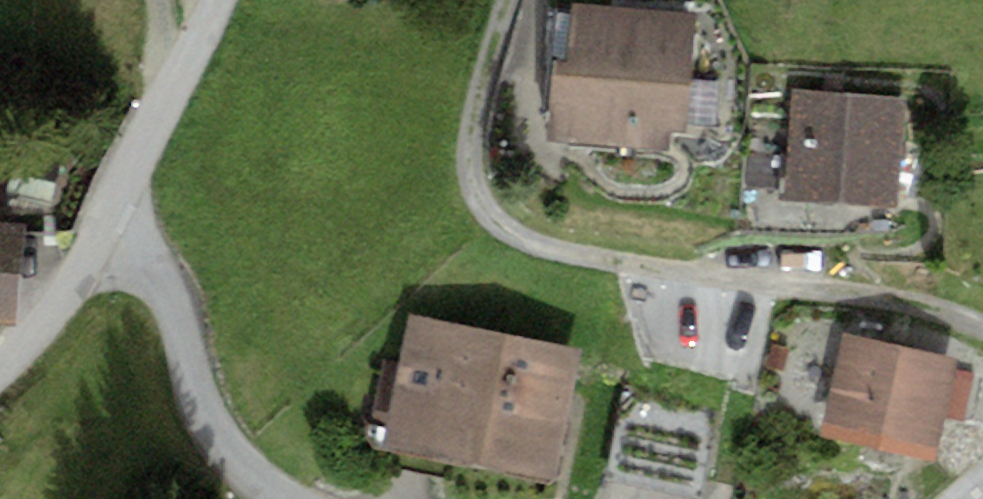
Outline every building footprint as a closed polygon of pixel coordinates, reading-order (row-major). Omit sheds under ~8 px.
[(696,12),(574,2),(573,14),(558,13),(547,141),(670,151),(672,129),(686,130),(696,12)] [(910,99),(794,90),(786,195),(902,204),(910,99)] [(53,219),(66,176),(22,163),(27,145),(0,137),(0,203),(53,219)] [(13,324),(26,223),(0,220),(0,322),(13,324)] [(581,349),(408,313),(398,362),(383,359),(367,440),(555,478),(581,349)] [(948,359),(838,332),(815,426),(925,453),(948,359)] [(771,342),(766,366),(782,369),(787,346),(771,342)] [(721,411),(626,388),(607,464),(702,487),(721,411)]
